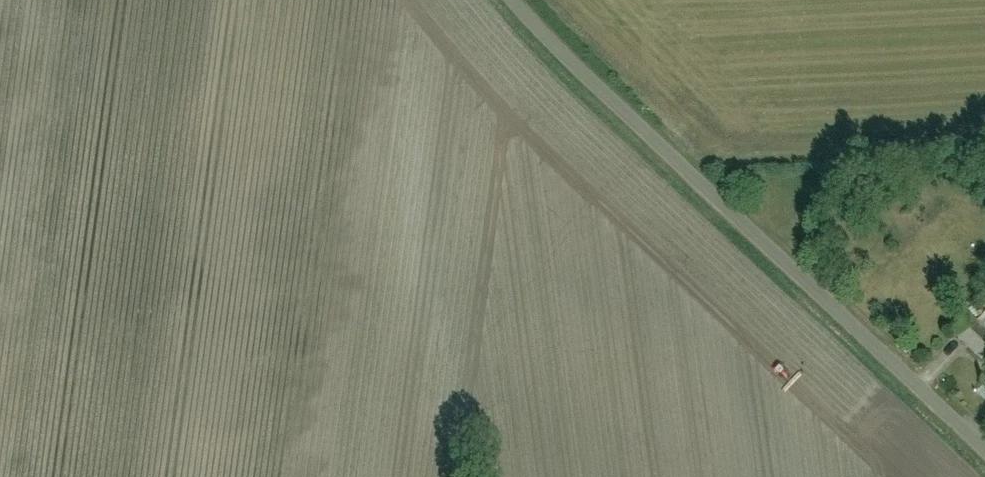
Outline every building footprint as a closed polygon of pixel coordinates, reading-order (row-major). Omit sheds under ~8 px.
[(970,314),(952,332),(982,360),(984,357),(984,328),(970,314)]
